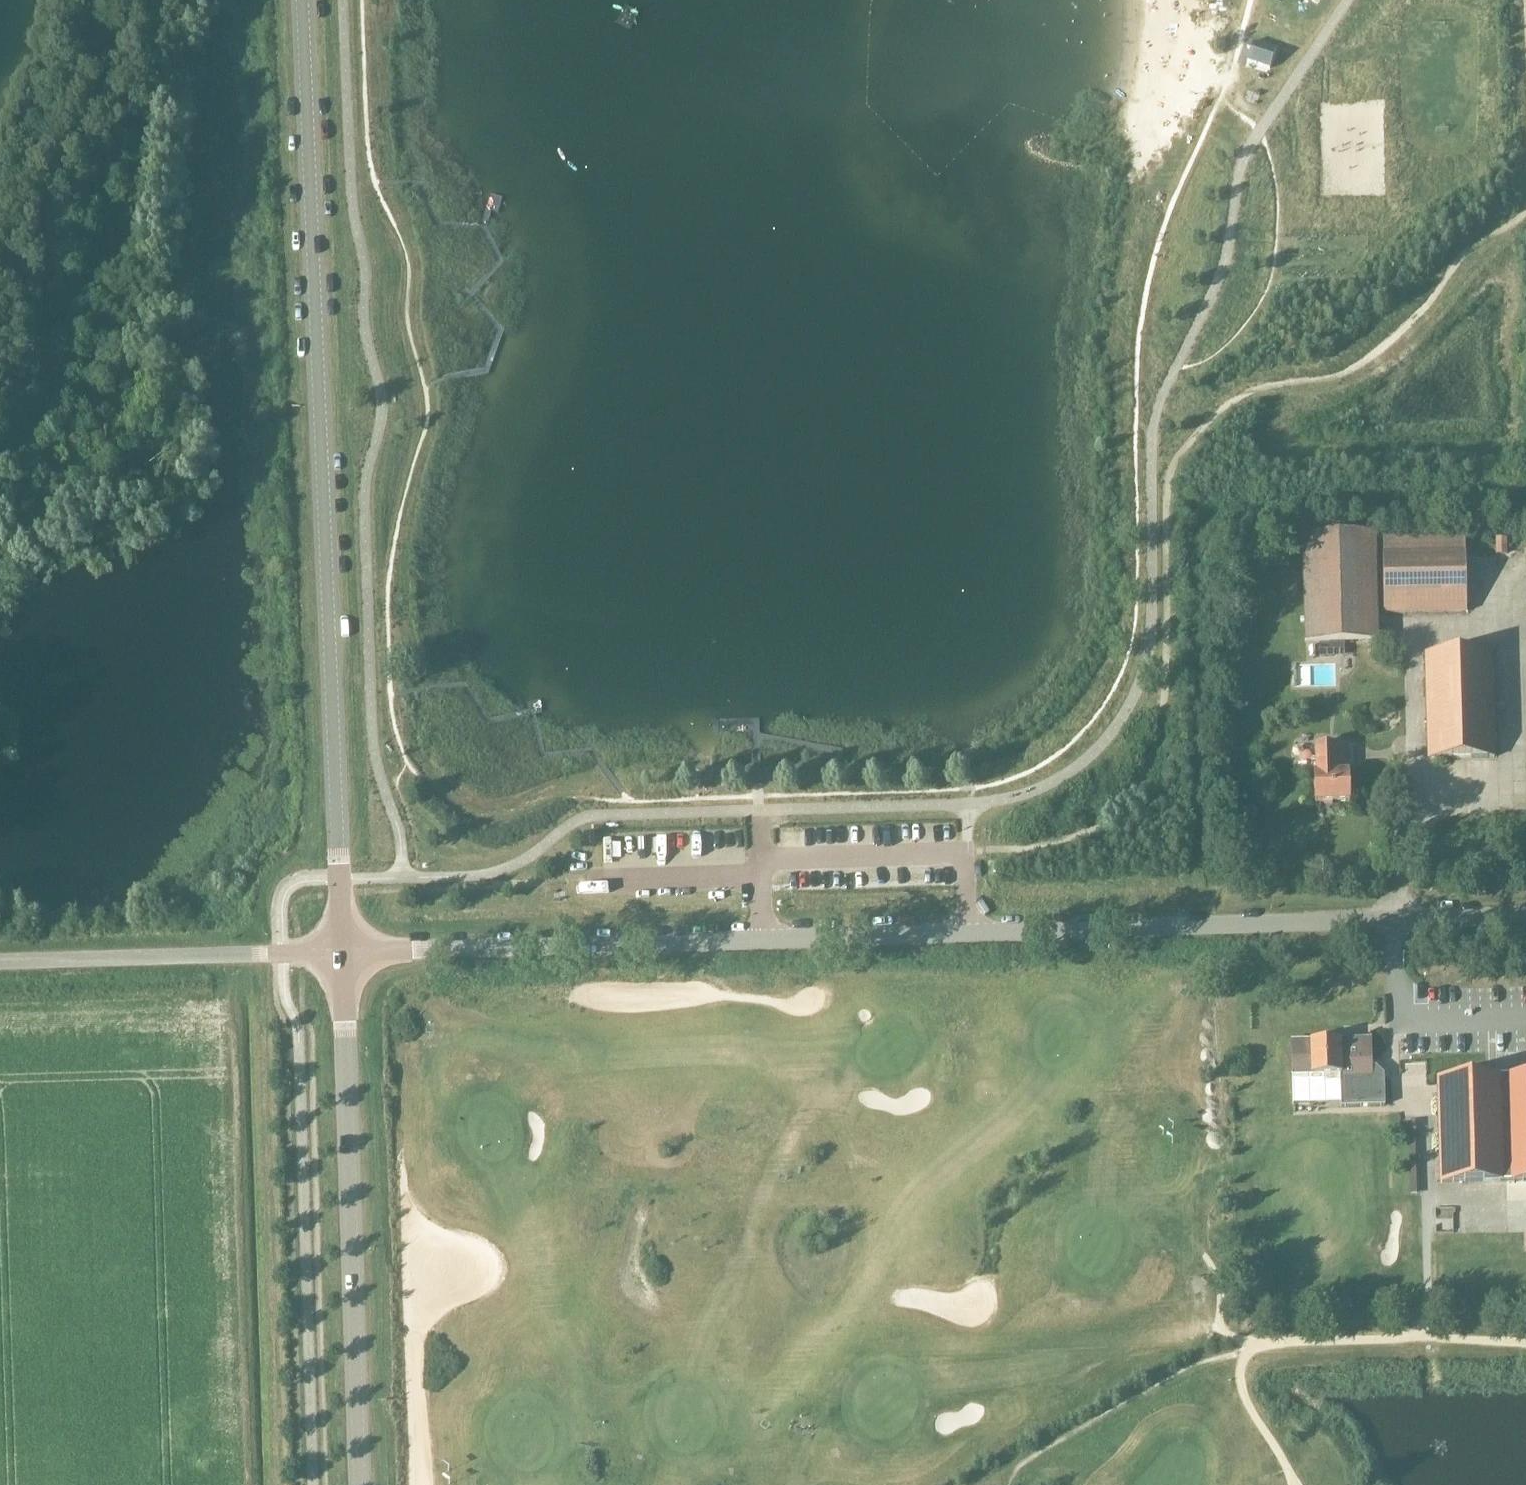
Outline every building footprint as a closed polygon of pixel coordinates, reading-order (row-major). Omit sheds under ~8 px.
[(1253,42),(1247,61),(1269,69),(1276,50),(1253,42)] [(1382,538),(1384,614),(1466,612),(1464,536),(1382,538)] [(1302,539),(1304,640),(1377,639),(1374,537),(1302,539)] [(1428,760),(1494,758),(1491,652),(1425,654),(1428,760)] [(1321,729),(1321,739),(1343,737),(1343,728),(1321,729)] [(1349,801),(1348,771),(1346,771),(1345,746),(1314,747),(1315,773),(1314,773),(1315,802),(1349,801)] [(1370,1039),(1289,1042),(1290,1077),(1340,1075),(1340,1083),(1372,1082),(1370,1039)] [(1525,1180),(1525,1074),(1503,1075),(1506,1181),(1525,1180)] [(1440,1183),(1506,1181),(1503,1075),(1437,1078),(1440,1183)] [(1448,1215),(1467,1215),(1467,1197),(1448,1197),(1448,1215)]
